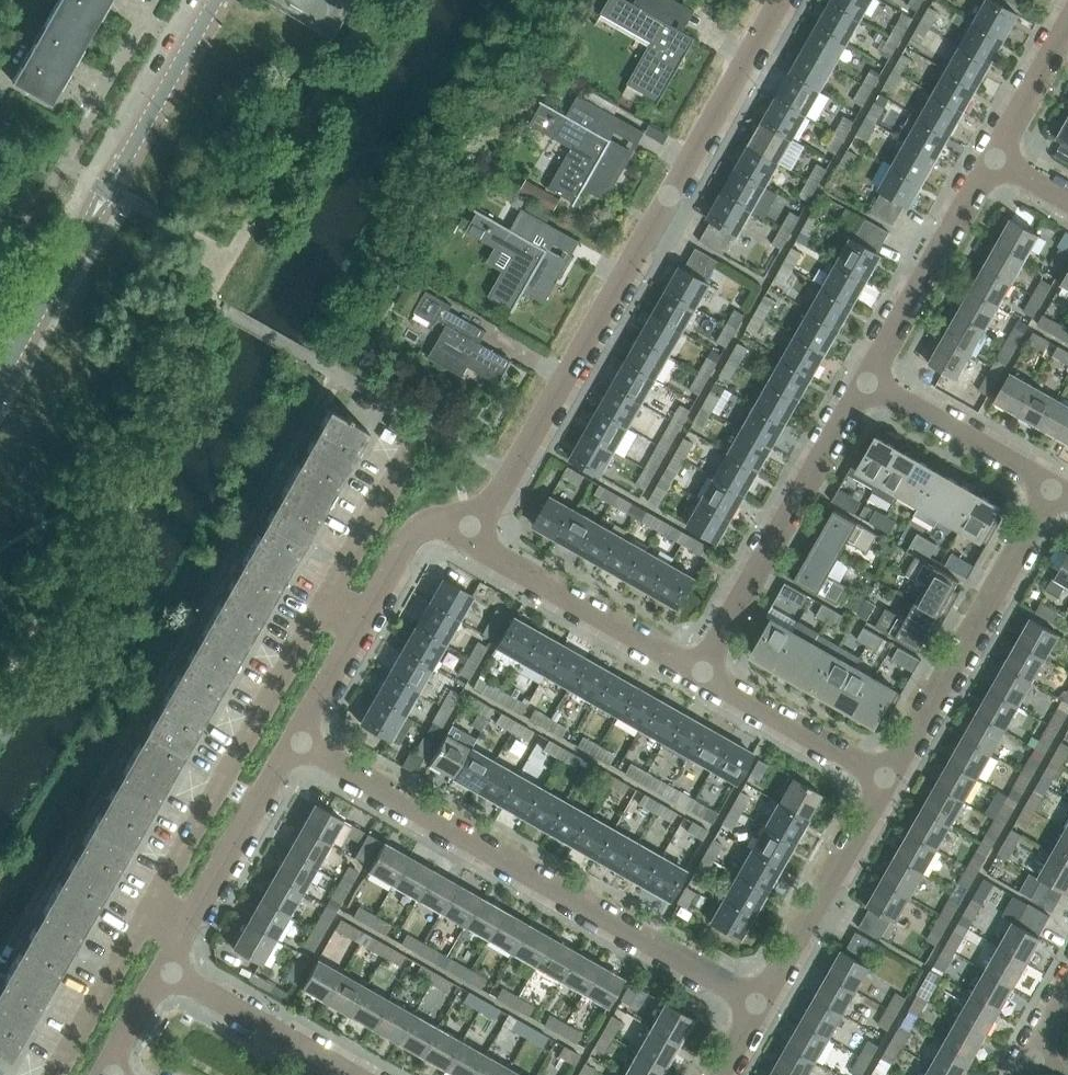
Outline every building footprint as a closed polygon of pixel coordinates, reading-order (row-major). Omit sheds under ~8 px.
[(51,11),(90,33),(109,0),(58,0),(51,11)] [(627,84),(659,102),(707,18),(676,0),(636,0),(634,3),(629,0),(609,0),(601,13),(651,42),(627,84)] [(831,3),(860,20),(871,0),(832,0),(831,3)] [(915,19),(922,4),(914,0),(912,0),(905,14),(915,19)] [(1004,39),(1018,14),(993,0),(988,0),(975,22),(1004,39)] [(817,27),(847,44),(860,20),(831,3),(817,27)] [(940,13),(930,7),(921,23),(931,29),(940,13)] [(90,33),(51,11),(12,81),(50,103),(90,33)] [(896,30),(905,34),(911,23),(903,18),(896,30)] [(961,46),(991,63),(1004,39),(975,22),(961,46)] [(931,29),(921,23),(912,39),(922,44),(931,29)] [(817,27),(803,51),(833,68),(847,44),(817,27)] [(901,43),(891,37),(882,53),(891,59),(901,43)] [(948,70),(977,87),(991,63),(961,46),(948,70)] [(803,51),(790,75),(819,91),(833,68),(803,51)] [(913,60),(903,55),(894,71),(904,76),(913,60)] [(883,75),(873,69),(864,85),(874,91),(883,75)] [(934,94),(964,110),(977,87),(948,70),(934,94)] [(904,76),(894,71),(885,87),(895,92),(904,76)] [(790,75),(776,98),(806,115),(819,91),(790,75)] [(874,91),(864,85),(855,101),(865,107),(874,91)] [(567,115),(543,101),(530,124),(572,148),(549,188),(576,203),(584,188),(606,200),(645,132),(578,94),(567,115)] [(964,110),(934,94),(921,117),(950,134),(964,110)] [(776,98),(763,122),(792,139),(806,115),(776,98)] [(886,108),(876,103),(867,118),(877,124),(886,108)] [(856,122),(846,117),(837,133),(847,138),(856,122)] [(950,134),(921,117),(907,141),(936,158),(950,134)] [(877,124),(867,118),(858,135),(868,140),(877,124)] [(1057,138),(1067,145),(1067,118),(1057,138)] [(763,122),(749,146),(779,163),(792,139),(763,122)] [(847,138),(837,133),(828,148),(838,154),(847,138)] [(907,141),(894,165),(923,182),(936,158),(907,141)] [(749,146),(736,170),(765,187),(779,163),(749,146)] [(859,156),(849,151),(840,167),(850,172),(859,156)] [(829,170),(819,164),(810,180),(820,186),(829,170)] [(923,182),(894,165),(880,189),(883,191),(906,204),(909,206),(923,182)] [(736,170),(722,194),(752,210),(765,187),(736,170)] [(820,186),(810,180),(801,197),(811,202),(820,186)] [(906,204),(883,191),(877,201),(900,214),(906,204)] [(752,210),(722,194),(708,218),(712,220),(735,233),(738,235),(752,210)] [(900,214),(877,201),(870,212),(893,225),(900,214)] [(580,241),(523,208),(511,229),(478,210),(469,227),(513,252),(489,295),(514,309),(524,291),(545,302),(580,241)] [(802,218),(792,212),(783,228),(793,234),(802,218)] [(822,222),(812,216),(803,232),(813,238),(822,222)] [(997,243),(1026,259),(1040,235),(1011,218),(997,243)] [(890,232),(867,219),(860,230),(883,243),(890,232)] [(735,233),(712,220),(706,230),(729,243),(735,233)] [(793,234),(783,228),(774,244),(784,250),(793,234)] [(729,243),(706,230),(700,241),(723,254),(729,243)] [(883,243),(860,230),(854,240),(877,253),(883,243)] [(852,239),(838,263),(867,280),(881,255),(877,253),(854,240),(852,239)] [(984,266),(1013,283),(1026,259),(997,243),(984,266)] [(1062,247),(1053,263),(1063,268),(1067,260),(1067,250),(1062,247)] [(719,261),(696,248),(690,259),(713,272),(719,261)] [(804,254),(794,248),(785,264),(795,270),(804,254)] [(713,272),(690,259),(684,269),(707,282),(713,272)] [(838,263),(824,287),(854,303),(867,280),(838,263)] [(795,270),(785,264),(776,280),(786,286),(795,270)] [(984,266),(970,290),(999,307),(1013,283),(984,266)] [(680,267),(666,291),(696,308),(710,284),(707,282),(684,269),(680,267)] [(1054,285),(1044,279),(1035,295),(1045,301),(1054,285)] [(824,287),(811,310),(840,327),(854,303),(824,287)] [(956,314),(986,331),(999,307),(970,290),(956,314)] [(437,324),(439,320),(446,324),(428,357),(492,394),(511,361),(481,343),(487,332),(449,310),(451,306),(426,291),(414,311),(437,324)] [(666,291),(653,315),(682,332),(696,308),(666,291)] [(1045,301),(1035,295),(1025,311),(1035,317),(1045,301)] [(777,301),(767,296),(758,312),(768,317),(777,301)] [(747,316),(737,310),(728,326),(738,332),(747,316)] [(811,310),(797,334),(827,351),(840,327),(811,310)] [(768,317),(758,312),(749,328),(759,333),(768,317)] [(986,331),(956,314),(943,338),(972,355),(986,331)] [(653,315),(639,339),(669,356),(682,332),(653,315)] [(1047,329),(1063,338),(1067,329),(1067,328),(1053,319),(1047,329)] [(738,332),(728,326),(719,342),(729,348),(738,332)] [(1026,333),(1017,327),(1007,343),(1017,349),(1026,333)] [(1035,330),(1029,340),(1045,350),(1051,340),(1035,330)] [(797,334),(784,358),(813,375),(827,351),(797,334)] [(972,355),(943,338),(929,362),(958,379),(972,355)] [(626,363),(655,380),(669,356),(639,339),(626,363)] [(750,349),(740,343),(731,359),(741,365),(750,349)] [(1017,349),(1007,343),(998,359),(1008,365),(1017,349)] [(719,364),(710,358),(701,374),(711,380),(719,364)] [(770,382),(800,398),(813,375),(784,358),(770,382)] [(741,365),(731,359),(722,375),(732,381),(741,365)] [(655,380),(626,363),(612,387),(642,403),(655,380)] [(994,402),(1019,416),(1035,386),(1011,372),(994,402)] [(711,380),(701,374),(692,390),(702,396),(711,380)] [(989,375),(980,391),(990,397),(999,381),(989,375)] [(770,382),(757,406),(786,422),(800,398),(770,382)] [(1059,400),(1035,386),(1019,416),(1042,429),(1059,400)] [(612,387),(599,410),(628,427),(642,403),(612,387)] [(723,397),(713,391),(704,407),(714,413),(723,397)] [(1066,443),(1067,440),(1067,405),(1059,400),(1042,429),(1066,443)] [(683,406),(674,422),(684,427),(693,411),(683,406)] [(757,406),(743,429),(773,446),(786,422),(757,406)] [(714,413),(704,407),(695,423),(705,429),(714,413)] [(346,418),(329,408),(289,478),(328,500),(368,430),(350,420),(351,417),(348,415),(346,418)] [(599,410),(585,434),(615,451),(628,427),(599,410)] [(684,427),(674,422),(665,437),(675,443),(684,427)] [(743,429),(730,453),(759,470),(773,446),(743,429)] [(615,451),(585,434),(571,459),(601,476),(615,451)] [(878,482),(898,448),(876,436),(871,446),(866,443),(867,442),(866,441),(851,467),(878,482)] [(696,444),(686,439),(677,454),(687,460),(696,444)] [(918,460),(898,448),(878,482),(899,494),(918,460)] [(730,453),(716,477),(746,494),(759,470),(730,453)] [(666,459),(656,454),(647,470),(657,475),(666,459)] [(687,460),(677,454),(668,470),(678,476),(687,460)] [(939,472),(918,460),(899,494),(919,505),(939,472)] [(585,476),(568,466),(562,476),(579,486),(585,476)] [(657,475),(647,470),(638,486),(648,491),(657,475)] [(959,483),(939,472),(919,505),(940,517),(959,483)] [(716,477),(703,501),(732,517),(746,494),(716,477)] [(328,500),(289,478),(249,548),(288,570),(328,500)] [(940,517),(961,529),(980,495),(959,483),(940,517)] [(616,494),(600,485),(594,495),(610,504),(616,494)] [(669,492),(659,487),(649,503),(659,509),(669,492)] [(832,501),(855,514),(862,501),(839,488),(832,501)] [(632,503),(616,494),(610,504),(626,513),(632,503)] [(980,495),(961,529),(988,544),(1002,519),(1001,519),(1000,520),(996,517),(1001,507),(980,495)] [(534,526),(559,540),(576,511),(551,497),(534,526)] [(732,517),(703,501),(689,525),(718,542),(732,517)] [(825,513),(809,541),(838,558),(848,541),(868,553),(878,534),(834,510),(829,518),(825,516),(826,514),(825,513)] [(876,510),(869,522),(880,528),(887,515),(876,510)] [(599,524),(576,511),(559,540),(583,553),(599,524)] [(663,520),(647,511),(642,521),(658,530),(663,520)] [(887,515),(880,528),(890,533),(897,521),(887,515)] [(679,529),(663,520),(658,530),(674,539),(679,529)] [(583,553),(607,567),(623,538),(599,524),(583,553)] [(917,533),(911,545),(921,551),(928,539),(917,533)] [(607,567),(630,581),(647,551),(623,538),(607,567)] [(690,549),(706,558),(712,548),(696,539),(690,549)] [(938,545),(928,539),(921,551),(931,557),(938,545)] [(838,558),(809,541),(793,570),(794,570),(795,568),(799,571),(794,580),(838,605),(848,586),(829,575),(838,558)] [(288,570),(249,548),(210,618),(248,639),(288,570)] [(671,565),(647,551),(630,581),(654,594),(671,565)] [(967,578),(968,578),(975,566),(952,553),(945,565),(967,578)] [(1067,586),(1067,555),(1054,579),(1067,586)] [(925,585),(915,602),(945,619),(961,591),(960,590),(959,592),(954,590),(959,581),(916,556),(905,574),(925,585)] [(671,565),(654,594),(679,608),(695,579),(671,565)] [(443,579),(429,604),(458,620),(472,596),(443,579)] [(778,595),(779,595),(801,608),(808,595),(786,582),(778,595)] [(1058,610),(1042,601),(1036,611),(1052,620),(1058,610)] [(945,619),(915,602),(906,619),(886,608),(876,626),(919,651),(924,642),(929,645),(928,647),(929,647),(945,619)] [(429,604),(415,627),(445,644),(458,620),(429,604)] [(816,616),(826,622),(833,609),(823,604),(816,616)] [(483,633),(493,639),(507,615),(497,609),(483,633)] [(833,609),(826,622),(836,627),(843,615),(833,609)] [(752,653),(774,666),(793,632),(766,616),(752,641),(753,642),(753,641),(758,644),(752,653)] [(521,661),(537,631),(513,617),(496,647),(521,661)] [(248,639),(210,618),(170,687),(208,709),(248,639)] [(1030,618),(1017,642),(1046,659),(1060,635),(1030,618)] [(415,627),(402,651),(431,668),(445,644),(415,627)] [(857,639),(867,645),(874,633),(864,627),(857,639)] [(561,645),(537,631),(521,661),(544,674),(561,645)] [(774,666),(794,677),(813,643),(793,632),(774,666)] [(874,633),(867,645),(877,651),(884,639),(874,633)] [(1046,659),(1017,642),(1003,666),(1032,683),(1046,659)] [(468,659),(478,664),(487,649),(477,643),(468,659)] [(794,677),(815,689),(834,655),(813,643),(794,677)] [(544,674),(568,688),(585,658),(561,645),(544,674)] [(892,659),(915,672),(922,660),(921,659),(899,647),(892,659)] [(402,651),(388,675),(418,692),(431,668),(402,651)] [(815,689),(835,701),(855,667),(834,655),(815,689)] [(568,688),(592,701),(609,672),(585,658),(568,688)] [(478,664),(468,659),(459,675),(469,680),(478,664)] [(1032,683),(1003,666),(989,690),(1019,707),(1032,683)] [(835,701),(856,712),(875,679),(855,667),(835,701)] [(592,701),(616,715),(633,686),(609,672),(592,701)] [(388,675),(375,699),(404,715),(418,692),(388,675)] [(875,679),(856,712),(877,725),(883,715),(887,717),(887,718),(888,719),(902,694),(875,679)] [(503,692),(487,683),(481,693),(497,702),(503,692)] [(616,715),(640,728),(656,699),(633,686),(616,715)] [(208,709),(170,687),(130,757),(168,780),(208,709)] [(442,706),(452,711),(461,696),(451,690),(442,706)] [(976,714),(1005,731),(1019,707),(989,690),(976,714)] [(519,701),(503,692),(497,702),(513,711),(519,701)] [(485,703),(469,694),(463,704),(479,713),(485,703)] [(404,715),(375,699),(361,723),(390,740),(404,715)] [(640,728),(663,742),(680,713),(656,699),(640,728)] [(452,711),(442,706),(433,722),(442,727),(452,711)] [(550,719),(534,710),(529,720),(545,729),(550,719)] [(1061,710),(1052,726),(1062,731),(1067,721),(1067,714),(1061,710)] [(517,721),(501,712),(496,722),(512,731),(517,721)] [(663,742),(687,756),(704,726),(680,713),(663,742)] [(962,738),(992,754),(1005,731),(976,714),(962,738)] [(566,728),(550,719),(545,729),(561,738),(566,728)] [(533,730),(517,721),(512,731),(528,740),(533,730)] [(687,756),(711,769),(728,740),(704,726),(687,756)] [(1062,731),(1052,726),(1043,742),(1053,747),(1062,731)] [(429,764),(454,778),(470,748),(446,735),(429,764)] [(598,746),(582,737),(576,747),(592,756),(598,746)] [(949,762),(978,778),(992,754),(962,738),(949,762)] [(414,755),(424,760),(433,744),(423,739),(414,755)] [(565,748),(549,739),(543,749),(559,758),(565,748)] [(728,740),(711,769),(735,783),(752,754),(728,740)] [(1054,758),(1064,764),(1067,757),(1067,746),(1063,743),(1054,758)] [(614,755),(598,746),(592,756),(608,765),(614,755)] [(494,762),(470,748),(454,778),(477,791),(494,762)] [(581,758),(565,748),(559,758),(575,767),(581,758)] [(129,849),(168,780),(130,757),(90,827),(129,849)] [(1044,763),(1034,757),(1025,773),(1035,779),(1044,763)] [(761,758),(752,775),(761,780),(771,764),(761,758)] [(1054,758),(1045,774),(1055,780),(1064,764),(1054,758)] [(518,776),(494,762),(477,791),(501,805),(518,776)] [(978,778),(949,762),(935,785),(965,802),(978,778)] [(646,773),(630,764),(624,774),(640,783),(646,773)] [(613,776),(597,766),(591,776),(607,785),(613,776)] [(662,782),(646,773),(640,783),(656,792),(662,782)] [(1035,779),(1025,773),(1016,790),(1026,795),(1035,779)] [(501,805),(525,818),(542,789),(518,776),(501,805)] [(629,785),(613,776),(607,785),(623,794),(629,785)] [(792,778),(778,802),(808,819),(821,795),(792,778)] [(965,802),(935,785),(922,809),(951,826),(965,802)] [(525,818),(549,832),(566,803),(542,789),(525,818)] [(1036,790),(1027,806),(1037,812),(1046,796),(1036,790)] [(693,800),(677,791),(672,801),(688,810),(693,800)] [(660,803),(644,793),(639,803),(655,812),(660,803)] [(732,809),(742,815),(750,800),(740,794),(732,809)] [(709,809),(693,800),(688,810),(704,819),(709,809)] [(778,802),(765,826),(794,843),(808,819),(778,802)] [(549,832),(573,846),(590,816),(566,803),(549,832)] [(676,812),(660,803),(655,812),(671,822),(676,812)] [(315,804),(301,828),(330,845),(344,820),(315,804)] [(1017,811),(1007,805),(998,821),(1008,827),(1017,811)] [(1027,806),(1018,822),(1028,828),(1037,812),(1027,806)] [(742,815),(732,809),(723,824),(733,830),(742,815)] [(922,809),(908,833),(937,850),(951,826),(922,809)] [(573,846),(597,859),(613,830),(590,816),(573,846)] [(709,830),(693,821),(687,831),(703,840),(709,830)] [(1008,827),(998,821),(989,837),(999,843),(1008,827)] [(765,826),(751,850),(780,867),(794,843),(765,826)] [(129,849),(90,827),(50,897),(89,918),(129,849)] [(330,845),(301,828),(287,852),(316,869),(330,845)] [(1052,852),(1067,861),(1067,829),(1066,828),(1052,852)] [(597,859),(620,873),(637,843),(613,830),(597,859)] [(1013,830),(1004,846),(1014,852),(1023,836),(1013,830)] [(908,833),(894,857),(924,874),(937,850),(908,833)] [(355,857),(371,866),(384,843),(368,834),(355,857)] [(705,856),(715,861),(724,845),(714,840),(705,856)] [(368,871),(392,885),(409,856),(384,842),(384,843),(371,866),(368,871)] [(620,873),(644,886),(661,857),(637,843),(620,873)] [(780,867),(751,850),(737,874),(767,890),(780,867)] [(316,869),(287,852),(274,876),(303,892),(316,869)] [(1064,891),(1067,893),(1067,861),(1052,852),(1039,877),(1043,879),(1064,891)] [(990,859),(980,853),(971,869),(981,875),(990,859)] [(392,885),(416,899),(433,870),(409,856),(392,885)] [(715,861),(705,856),(696,872),(706,877),(715,861)] [(685,871),(661,857),(644,886),(669,900),(685,871)] [(894,857),(881,881),(910,897),(924,874),(894,857)] [(348,868),(339,883),(349,889),(358,874),(348,868)] [(981,875),(971,869),(962,885),(972,891),(981,875)] [(416,899),(440,912),(456,883),(433,870),(416,899)] [(737,874),(724,898),(753,914),(767,890),(737,874)] [(274,876),(260,899),(289,916),(303,892),(274,876)] [(1064,891),(1043,879),(1037,889),(1059,901),(1064,891)] [(910,897),(881,881),(867,905),(871,907),(892,919),(896,922),(910,897)] [(331,898),(341,904),(349,889),(339,883),(331,898)] [(440,912),(463,926),(480,897),(456,883),(440,912)] [(687,888),(678,904),(688,910),(698,894),(687,888)] [(1059,901),(1037,889),(1031,900),(1053,912),(1059,901)] [(89,918),(50,897),(11,966),(49,988),(89,918)] [(504,910),(480,897),(463,926),(487,939),(504,910)] [(724,898),(710,922),(739,939),(753,914),(724,898)] [(289,916),(260,899),(246,923),(276,940),(289,916)] [(974,900),(965,916),(975,921),(984,905),(974,900)] [(963,906),(953,901),(944,917),(954,922),(963,906)] [(1050,916),(1029,904),(1023,914),(1044,926),(1050,916)] [(892,919),(871,907),(865,917),(886,929),(892,919)] [(374,917),(358,908),(352,917),(368,927),(374,917)] [(528,924),(504,910),(487,939),(511,953),(528,924)] [(313,930),(323,935),(332,919),(322,914),(313,930)] [(1044,926),(1023,914),(1017,924),(1039,936),(1044,926)] [(390,926),(374,917),(368,927),(384,936),(390,926)] [(880,940),(886,929),(865,917),(859,928),(880,940)] [(954,922),(944,917),(935,933),(945,938),(954,922)] [(357,928),(341,919),(335,929),(351,938),(357,928)] [(1013,922),(999,946),(1028,963),(1042,939),(1039,936),(1017,924),(1013,922)] [(276,940),(246,923),(233,948),(262,964),(276,940)] [(511,953),(535,967),(552,937),(528,924),(511,953)] [(323,935),(313,930),(304,946),(314,951),(323,935)] [(878,944),(857,932),(851,942),(872,954),(878,944)] [(956,932),(946,948),(956,953),(965,937),(956,932)] [(422,944),(406,935),(400,945),(416,954),(422,944)] [(389,946),(373,937),(368,947),(384,956),(389,946)] [(535,967),(559,980),(576,951),(552,937),(535,967)] [(872,954),(851,942),(845,952),(866,964),(872,954)] [(438,953),(422,944),(416,954),(432,963),(438,953)] [(405,955),(389,946),(384,956),(400,965),(405,955)] [(1028,963),(999,946),(985,970),(1015,987),(1028,963)] [(946,948),(937,964),(947,969),(956,953),(946,948)] [(841,950),(828,974),(857,991),(871,967),(866,964),(845,952),(841,950)] [(559,980),(583,994),(599,965),(576,951),(559,980)] [(326,1002),(342,973),(318,959),(301,988),(326,1002)] [(285,978),(295,984),(304,967),(295,962),(285,978)] [(470,971),(453,962),(448,972),(464,981),(470,971)] [(437,973),(421,964),(415,974),(431,983),(437,973)] [(599,965),(583,994),(607,1008),(624,978),(599,965)] [(11,966),(0,985),(0,1052),(10,1057),(49,988),(11,966)] [(985,970),(972,994),(1001,1010),(1015,987),(985,970)] [(486,980),(470,971),(464,981),(480,990),(486,980)] [(350,1016),(366,986),(342,973),(326,1002),(350,1016)] [(453,982),(437,973),(431,983),(447,992),(453,982)] [(828,974),(814,998),(843,1015),(857,991),(828,974)] [(928,979),(919,995),(929,1001),(938,985),(928,979)] [(631,983),(622,999),(632,1005),(641,989),(631,983)] [(350,1016),(373,1029),(390,1000),(366,986),(350,1016)] [(517,998),(501,989),(496,999),(512,1008),(517,998)] [(485,1000),(469,991),(463,1001),(479,1010),(485,1000)] [(910,1000),(900,994),(891,1010),(901,1016),(910,1000)] [(972,994),(958,1017),(988,1034),(1001,1010),(972,994)] [(919,995),(910,1011),(920,1017),(929,1001),(919,995)] [(533,1007),(517,998),(512,1008),(528,1017),(533,1007)] [(814,998),(800,1022),(830,1039),(843,1015),(814,998)] [(373,1029),(397,1043),(414,1014),(390,1000),(373,1029)] [(501,1009),(485,1000),(479,1010),(495,1019),(501,1009)] [(650,1027),(680,1044),(694,1019),(664,1003),(650,1027)] [(901,1016),(891,1010),(882,1026),(892,1032),(901,1016)] [(397,1043),(421,1057),(438,1027),(414,1014),(397,1043)] [(565,1025),(549,1016),(543,1026),(559,1035),(565,1025)] [(958,1017),(945,1041),(974,1058),(988,1034),(958,1017)] [(532,1027),(516,1018),(511,1028),(527,1037),(532,1027)] [(603,1033),(613,1038),(621,1023),(611,1018),(603,1033)] [(800,1022),(787,1046),(816,1063),(830,1039),(800,1022)] [(581,1034),(565,1025),(559,1035),(575,1044),(581,1034)] [(461,1041),(438,1027),(421,1057),(445,1070),(461,1041)] [(548,1036),(532,1027),(527,1037),(543,1046),(548,1036)] [(650,1027),(637,1051),(666,1067),(680,1044),(650,1027)] [(901,1027),(892,1043),(902,1049),(911,1033),(901,1027)] [(613,1038),(603,1033),(594,1048),(604,1053),(613,1038)] [(461,1041),(445,1070),(453,1074),(474,1074),(485,1055),(461,1041)] [(945,1041),(931,1065),(948,1074),(964,1074),(974,1058),(945,1041)] [(883,1048),(873,1042),(864,1058),(874,1064),(883,1048)] [(892,1043),(883,1059),(893,1065),(902,1049),(892,1043)] [(581,1054),(565,1045),(559,1055),(575,1064),(581,1054)] [(773,1070),(783,1074),(809,1074),(816,1063),(787,1046),(773,1070)] [(623,1074),(624,1074),(662,1074),(666,1067),(637,1051),(623,1074)] [(485,1055),(474,1074),(505,1074),(509,1068),(485,1054),(485,1055)] [(864,1058),(855,1074),(856,1074),(867,1074),(874,1064),(864,1058)] [(595,1069),(585,1063),(579,1074),(592,1074),(595,1069)] [(925,1074),(948,1074),(931,1065),(925,1074)]
